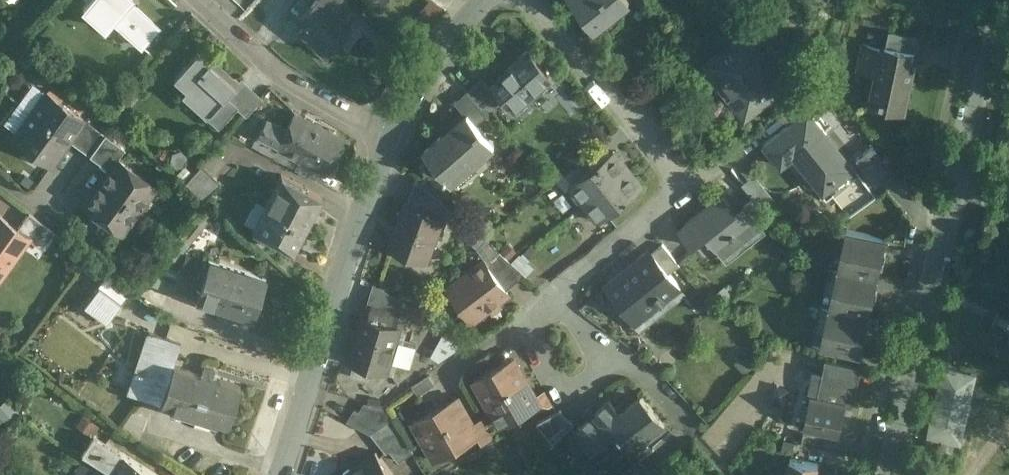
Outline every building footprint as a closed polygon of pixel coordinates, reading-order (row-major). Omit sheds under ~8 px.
[(83,4),(105,24),(113,15),(138,38),(141,41),(153,28),(157,25),(130,0),(87,0),(83,4)] [(329,0),(311,0),(298,14),(304,20),(298,26),(315,42),(321,36),(330,44),(352,22),(342,13),(329,0)] [(347,0),(329,0),(342,13),(351,4),(347,0)] [(580,6),(581,6),(591,19),(610,4),(615,11),(629,0),(575,0),(580,6)] [(153,28),(141,41),(138,38),(129,47),(144,61),(164,39),(153,28)] [(747,29),(703,63),(719,83),(723,81),(749,114),(789,84),(747,29)] [(915,35),(890,29),(885,49),(885,52),(911,58),(915,35)] [(911,58),(885,52),(885,49),(864,44),(859,68),(878,72),(871,103),(904,110),(920,36),(915,35),(911,58)] [(529,45),(506,64),(508,66),(494,79),(514,103),(540,81),(545,86),(556,76),(529,45)] [(233,83),(196,49),(172,74),(208,108),(210,109),(225,92),(233,83)] [(499,92),(483,74),(467,88),(483,106),(499,92)] [(259,96),(239,77),(233,83),(225,92),(237,103),(245,111),(259,96)] [(824,80),(785,110),(794,121),(809,110),(811,113),(835,95),(824,80)] [(83,115),(45,87),(11,131),(50,160),(68,136),(83,115)] [(483,106),(467,88),(456,98),(468,113),(469,112),(476,120),(487,111),(483,106)] [(225,92),(210,109),(208,108),(205,112),(217,124),(237,103),(225,92)] [(285,126),(265,115),(256,132),(251,141),(271,152),(276,143),(294,153),(312,119),(294,109),(285,126)] [(847,169),(821,136),(826,132),(811,113),(809,110),(794,121),(765,144),(782,166),(799,153),(825,186),(847,169)] [(468,113),(445,132),(444,132),(426,147),(446,172),(463,157),(468,163),(494,141),(476,120),(469,112),(468,113)] [(83,115),(68,136),(88,152),(104,131),(83,115)] [(342,135),(312,119),(294,153),(298,155),(324,169),(342,135)] [(124,146),(104,131),(88,152),(108,166),(116,155),(117,155),(124,146)] [(294,153),(276,143),(271,152),(293,164),(298,155),(294,153)] [(593,165),(573,181),(588,200),(629,168),(614,149),(593,165)] [(117,155),(116,155),(108,166),(82,200),(121,229),(155,184),(117,155)] [(585,155),(566,171),(573,181),(593,165),(585,155)] [(220,178),(201,160),(184,178),(204,196),(220,178)] [(629,168),(588,200),(603,219),(644,187),(629,168)] [(321,193),(280,171),(251,225),(292,247),(321,193)] [(753,175),(743,181),(754,199),(764,192),(758,184),(759,184),(753,175)] [(743,206),(735,212),(722,196),(679,230),(692,247),(706,237),(724,260),(763,230),(743,206)] [(773,223),(753,198),(743,206),(763,230),(773,223)] [(445,215),(405,201),(389,245),(428,260),(445,215)] [(201,205),(180,230),(188,236),(209,212),(201,205)] [(53,226),(28,207),(16,222),(27,231),(26,232),(41,242),(53,226)] [(26,232),(27,231),(16,222),(0,211),(0,267),(26,232)] [(180,230),(170,241),(178,248),(188,236),(180,230)] [(886,238),(850,230),(842,269),(877,277),(881,259),(885,259),(887,251),(883,250),(886,238)] [(680,266),(663,245),(652,253),(669,275),(680,266)] [(207,256),(185,248),(179,263),(202,272),(207,256)] [(525,274),(500,251),(486,262),(506,289),(525,274)] [(651,252),(607,287),(633,321),(661,300),(662,302),(664,301),(666,302),(681,290),(669,275),(652,253),(651,252)] [(264,275),(208,255),(207,256),(202,272),(195,291),(252,311),(264,275)] [(485,260),(453,284),(461,295),(458,298),(473,319),(509,292),(506,289),(486,262),(485,260)] [(382,267),(368,262),(365,271),(379,276),(382,267)] [(179,263),(178,263),(170,286),(194,296),(195,291),(202,272),(179,263)] [(129,284),(107,267),(98,279),(120,296),(129,284)] [(877,277),(842,269),(833,308),(868,316),(872,297),(876,298),(878,289),(874,289),(877,277)] [(120,296),(98,279),(83,298),(105,315),(120,296)] [(409,302),(377,284),(367,316),(402,327),(409,302)] [(999,307),(992,322),(1008,329),(1008,312),(999,307)] [(868,316),(833,308),(824,347),(859,355),(863,336),(867,337),(869,329),(865,328),(868,316)] [(367,316),(362,315),(349,359),(389,371),(392,359),(410,365),(416,344),(399,339),(402,327),(367,316)] [(169,333),(148,326),(135,363),(134,362),(133,365),(135,365),(128,386),(159,396),(172,359),(175,348),(165,344),(169,333)] [(476,341),(449,326),(444,335),(466,348),(476,341)] [(240,382),(211,372),(214,365),(203,361),(200,368),(172,359),(159,396),(158,400),(225,423),(226,420),(227,420),(240,382)] [(511,359),(484,374),(483,379),(494,400),(527,383),(514,360),(511,359)] [(855,366),(827,360),(824,372),(853,379),(855,366)] [(976,373),(944,364),(928,434),(961,441),(976,373)] [(853,379),(824,372),(821,387),(824,387),(822,397),(812,395),(809,410),(804,409),(800,426),(839,435),(845,404),(853,406),(858,380),(853,379)] [(527,383),(494,400),(505,422),(511,423),(538,408),(539,406),(535,397),(527,383)] [(552,407),(544,392),(535,397),(539,406),(549,409),(552,407)] [(640,398),(619,414),(615,409),(603,419),(606,423),(606,424),(610,428),(592,441),(601,451),(652,412),(640,398)] [(455,399),(422,416),(421,422),(430,439),(468,419),(457,399),(455,399)] [(382,405),(367,402),(361,412),(357,410),(349,422),(370,435),(391,419),(383,405),(382,405)] [(550,442),(572,427),(560,408),(538,422),(550,442)] [(652,412),(601,451),(607,459),(609,461),(627,447),(634,456),(648,446),(645,441),(665,426),(652,412)] [(391,419),(370,435),(386,456),(390,454),(398,465),(413,455),(392,419),(391,419)] [(468,419),(430,439),(439,457),(445,458),(478,441),(479,438),(468,419)] [(592,441),(583,437),(574,443),(577,448),(587,462),(601,451),(592,441)] [(105,439),(92,458),(118,474),(158,474),(105,439)] [(587,462),(577,448),(567,455),(578,469),(586,463),(587,462)] [(587,462),(586,463),(592,471),(607,459),(601,451),(587,462)] [(352,472),(352,471),(346,474),(390,474),(376,455),(352,472)] [(791,457),(787,474),(816,474),(819,463),(791,457)] [(92,458),(88,465),(81,460),(73,472),(77,474),(118,474),(92,458)] [(624,474),(649,474),(650,474),(640,462),(624,474)]
